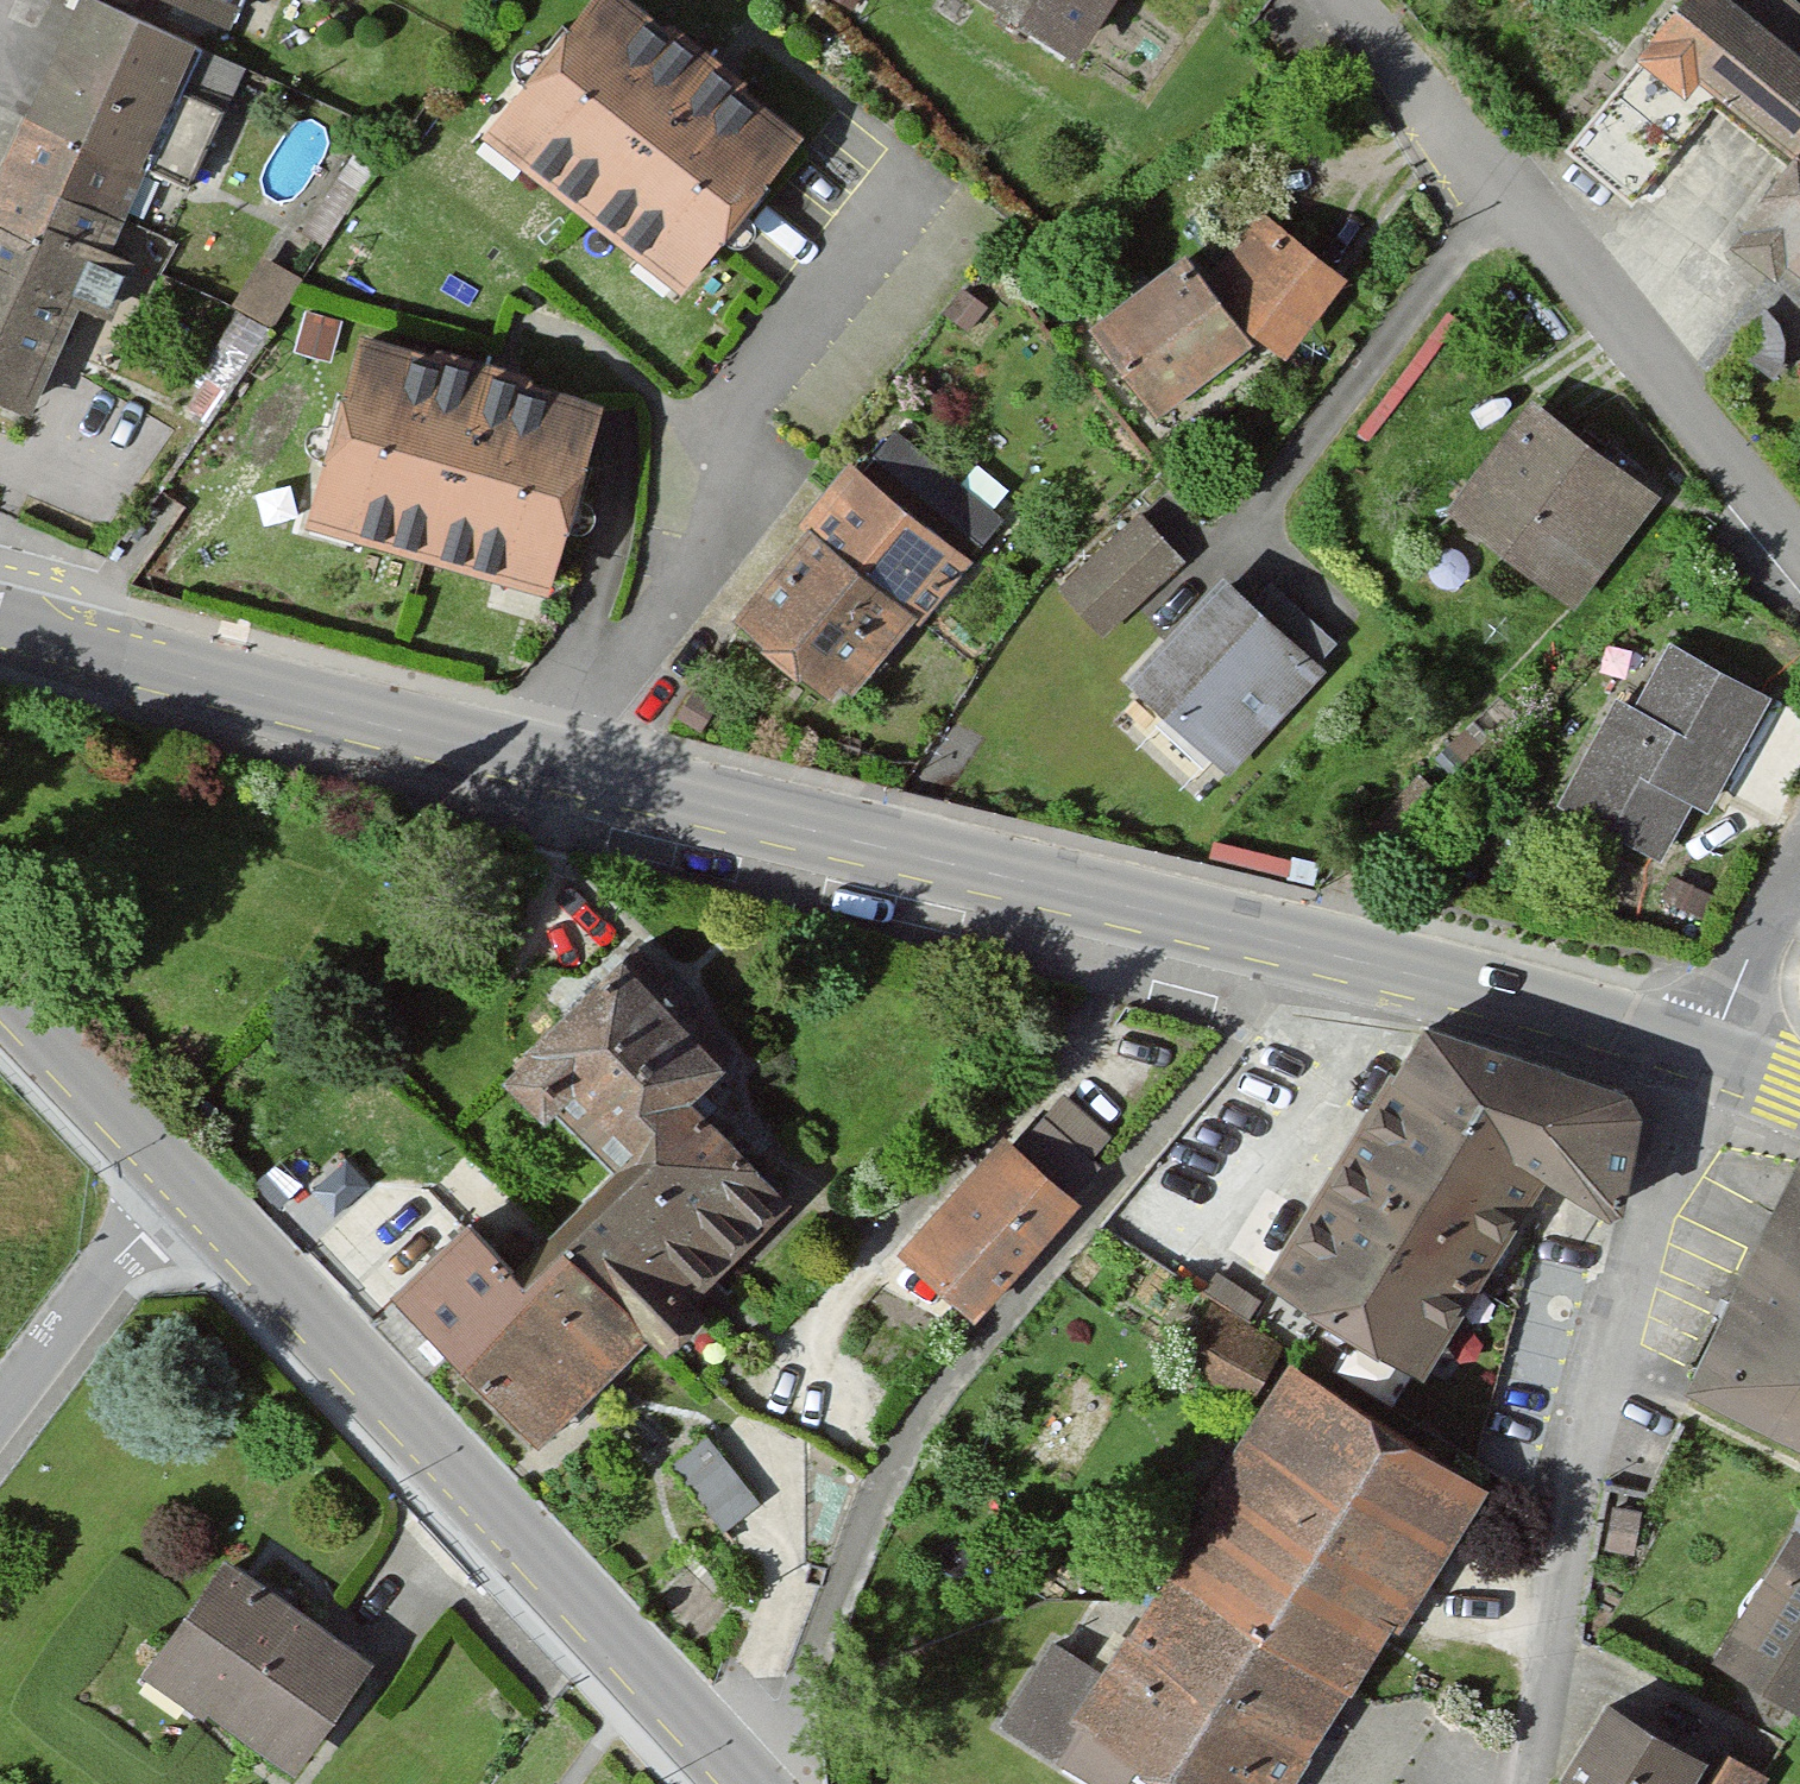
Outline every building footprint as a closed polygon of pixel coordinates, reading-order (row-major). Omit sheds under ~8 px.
[(187,44),(91,0),(79,0),(0,172),(0,225),(39,243),(61,194),(116,219),(145,156),(190,176),(220,112),(167,88),(187,44)] [(234,0),(186,0),(224,19),(234,0)] [(680,284),(799,135),(737,86),(742,79),(673,24),(668,31),(629,0),(588,0),(484,130),(680,284)] [(1110,0),(995,0),(1076,52),(1110,0)] [(1797,0),(1744,0),(1737,8),(1727,0),(1691,0),(1634,71),(1695,120),(1718,91),(1796,154),(1728,238),(1773,274),(1786,258),(1799,269),(1799,2),(1797,0)] [(1603,107),(1568,149),(1631,200),(1666,157),(1603,107)] [(0,225),(0,396),(29,409),(51,362),(79,300),(108,313),(132,261),(103,248),(116,219),(61,194),(39,243),(0,225)] [(1345,278),(1263,211),(1205,280),(1286,348),(1345,278)] [(1160,410),(1251,343),(1183,253),(1093,320),(1160,410)] [(305,520),(545,589),(599,402),(523,381),(526,372),(438,347),(436,354),(360,332),(305,520)] [(1574,602),(1657,496),(1532,399),(1449,505),(1574,602)] [(798,521),(806,529),(735,611),(830,694),(844,678),(851,685),(911,616),(914,619),(1000,520),(897,430),(861,471),(850,462),(798,521)] [(1103,631),(1183,557),(1141,512),(1061,586),(1103,631)] [(1228,767),(1322,668),(1224,576),(1130,675),(1228,767)] [(1707,806),(1767,695),(1671,643),(1635,709),(1615,699),(1559,802),(1659,855),(1690,797),(1707,806)] [(546,1228),(567,1251),(708,1118),(689,1098),(737,1053),(629,940),(508,1055),(612,1165),(546,1228)] [(1502,1238),(1541,1167),(1605,1209),(1620,1203),(1635,1109),(1625,1088),(1421,1021),(1339,1153),(1502,1238)] [(1063,1094),(1017,1147),(1001,1133),(899,1250),(972,1313),(1096,1171),(1082,1159),(1106,1131),(1063,1094)] [(708,1118),(567,1251),(647,1335),(661,1350),(704,1309),(688,1293),(786,1200),(708,1118)] [(1799,1152),(1797,1158),(1681,1382),(1696,1389),(1799,1443),(1799,1152)] [(1429,1369),(1502,1238),(1339,1153),(1264,1275),(1429,1369)] [(396,1287),(459,1353),(567,1251),(546,1228),(509,1263),(467,1219),(396,1287)] [(647,1335),(567,1251),(459,1353),(539,1437),(647,1335)] [(1205,1310),(1176,1357),(1245,1399),(1274,1352),(1205,1310)] [(1301,1366),(1171,1565),(1351,1681),(1480,1481),(1301,1366)] [(724,1525),(757,1500),(705,1434),(673,1459),(724,1525)] [(1796,1530),(1714,1660),(1799,1713),(1799,1533),(1796,1530)] [(207,1706),(290,1767),(370,1658),(230,1556),(144,1672),(201,1714),(207,1706)] [(1351,1681),(1171,1565),(1103,1671),(1056,1641),(1003,1721),(1101,1783),(1122,1783),(1136,1763),(1169,1783),(1284,1783),(1351,1681)] [(1569,1783),(1686,1783),(1704,1757),(1609,1694),(1555,1775),(1569,1783)] [(1765,1774),(1727,1749),(1704,1783),(1758,1783),(1765,1774)]
